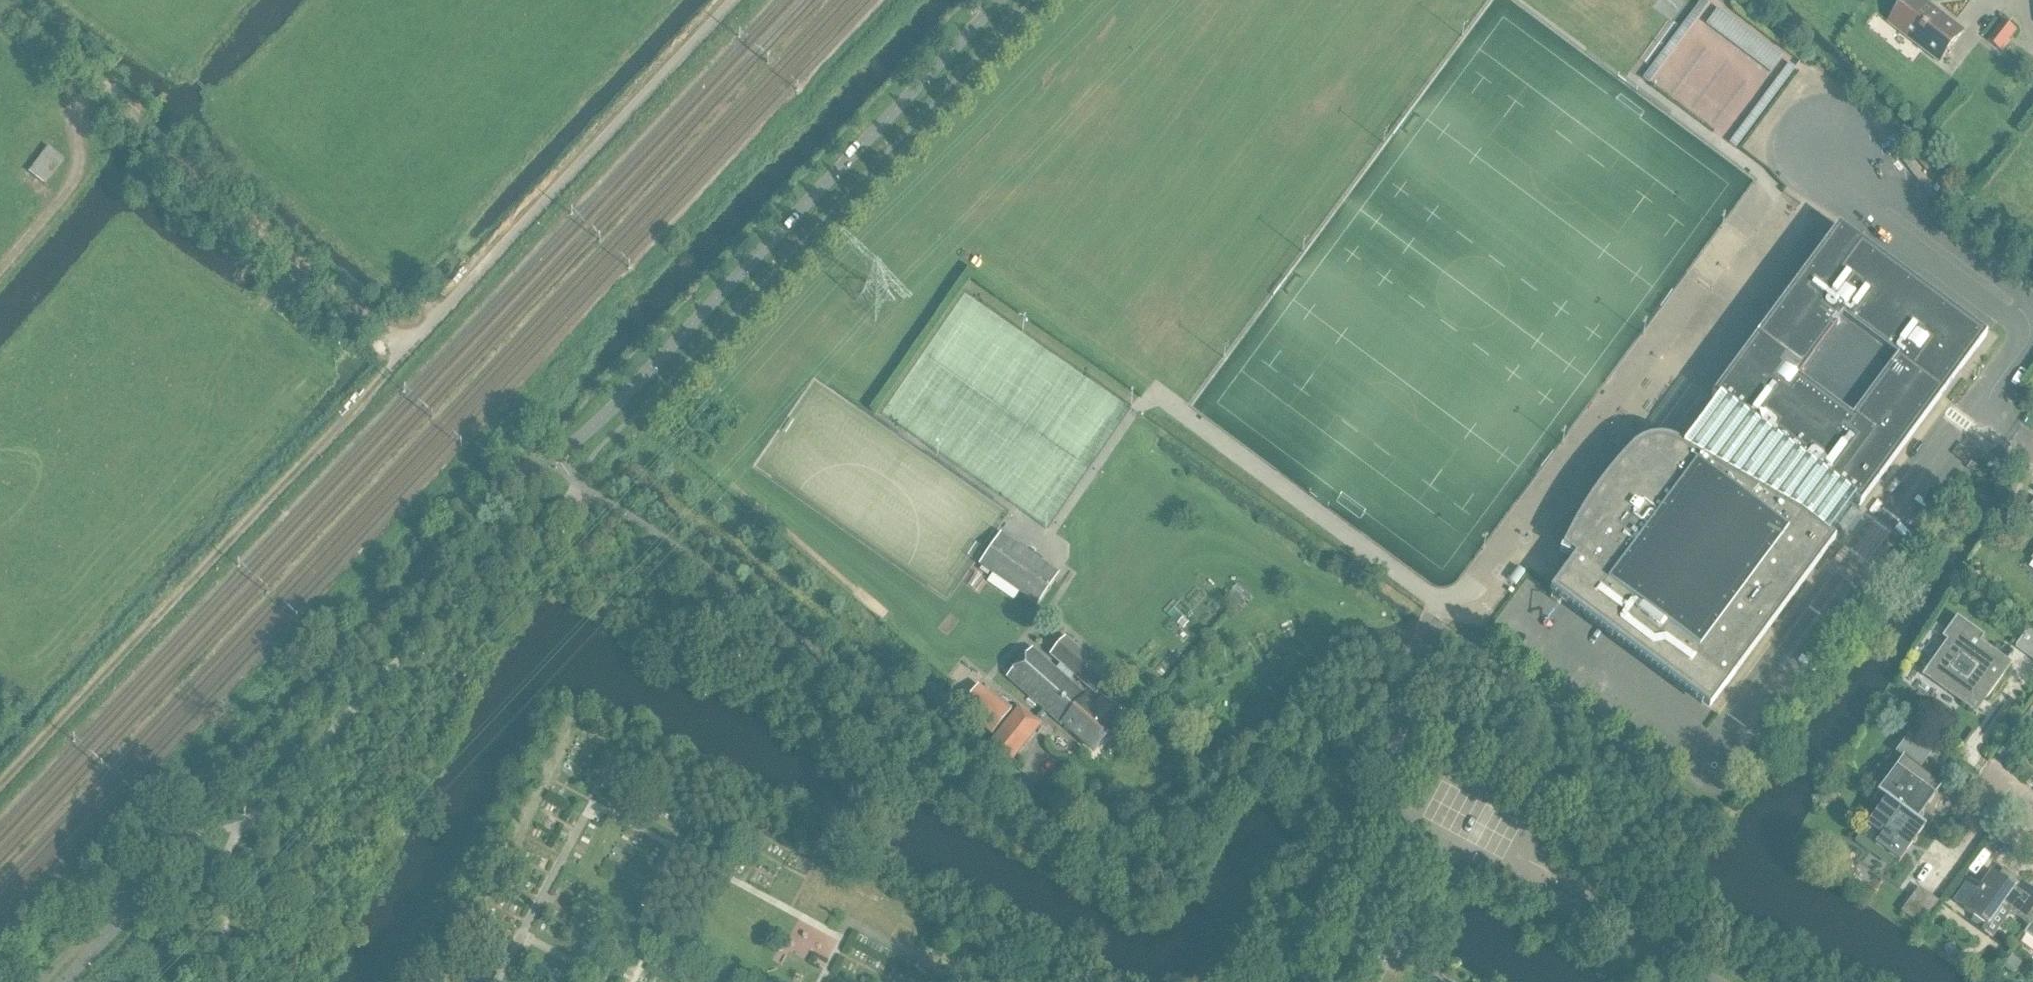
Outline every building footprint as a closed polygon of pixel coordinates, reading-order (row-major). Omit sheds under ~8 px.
[(1939,64),(1964,32),(1922,0),(1908,0),(1907,1),(1906,1),(1902,2),(1899,4),(1897,8),(1898,12),(1898,13),(1889,25),(1939,64)] [(2002,21),(1987,42),(2003,54),(2018,32),(2002,21)] [(48,148),(28,173),(43,185),(64,161),(48,148)] [(1573,559),(1553,587),(1712,706),(1725,688),(1834,541),(1828,537),(1852,504),(1858,509),(1985,338),(1837,228),(1710,399),(1716,403),(1683,448),(1672,442),(1660,440),(1647,442),(1636,447),(1634,448),(1632,449),(1631,451),(1603,482),(1580,515),(1569,535),(1561,550),(1573,559)] [(1976,466),(1970,462),(1965,468),(1971,473),(1976,466)] [(1057,576),(1000,536),(980,566),(1037,605),(1057,576)] [(1980,641),(1983,636),(1955,617),(1940,638),(1946,642),(1923,674),(1972,710),(1982,696),(1985,699),(2011,663),(1980,641)] [(2028,629),(2014,649),(2032,663),(2032,632),(2028,629)] [(1006,678),(1061,727),(1062,725),(1094,753),(1123,721),(1108,708),(1103,714),(1069,682),(1074,677),(1095,696),(1110,679),(1065,639),(1050,656),(1060,665),(1055,671),(1031,650),(1006,678)] [(1010,712),(978,687),(960,711),(991,736),(1010,712)] [(1018,708),(994,738),(987,747),(1009,765),(1040,726),(1018,708)] [(1901,759),(1876,794),(1884,799),(1916,821),(1941,786),(1919,770),(1934,749),(1910,731),(1894,754),(1901,759)] [(1859,835),(1853,842),(1887,867),(1893,859),(1898,863),(1924,826),(1916,821),(1884,799),(1859,835)] [(1954,903),(1986,926),(2000,907),(2027,926),(2032,918),(2032,891),(2002,869),(1997,876),(1992,873),(1980,889),(1970,881),(1954,903)] [(1936,903),(1918,890),(1901,913),(1920,926),(1936,903)] [(2021,934),(2032,943),(2032,918),(2027,926),(2021,934)]
